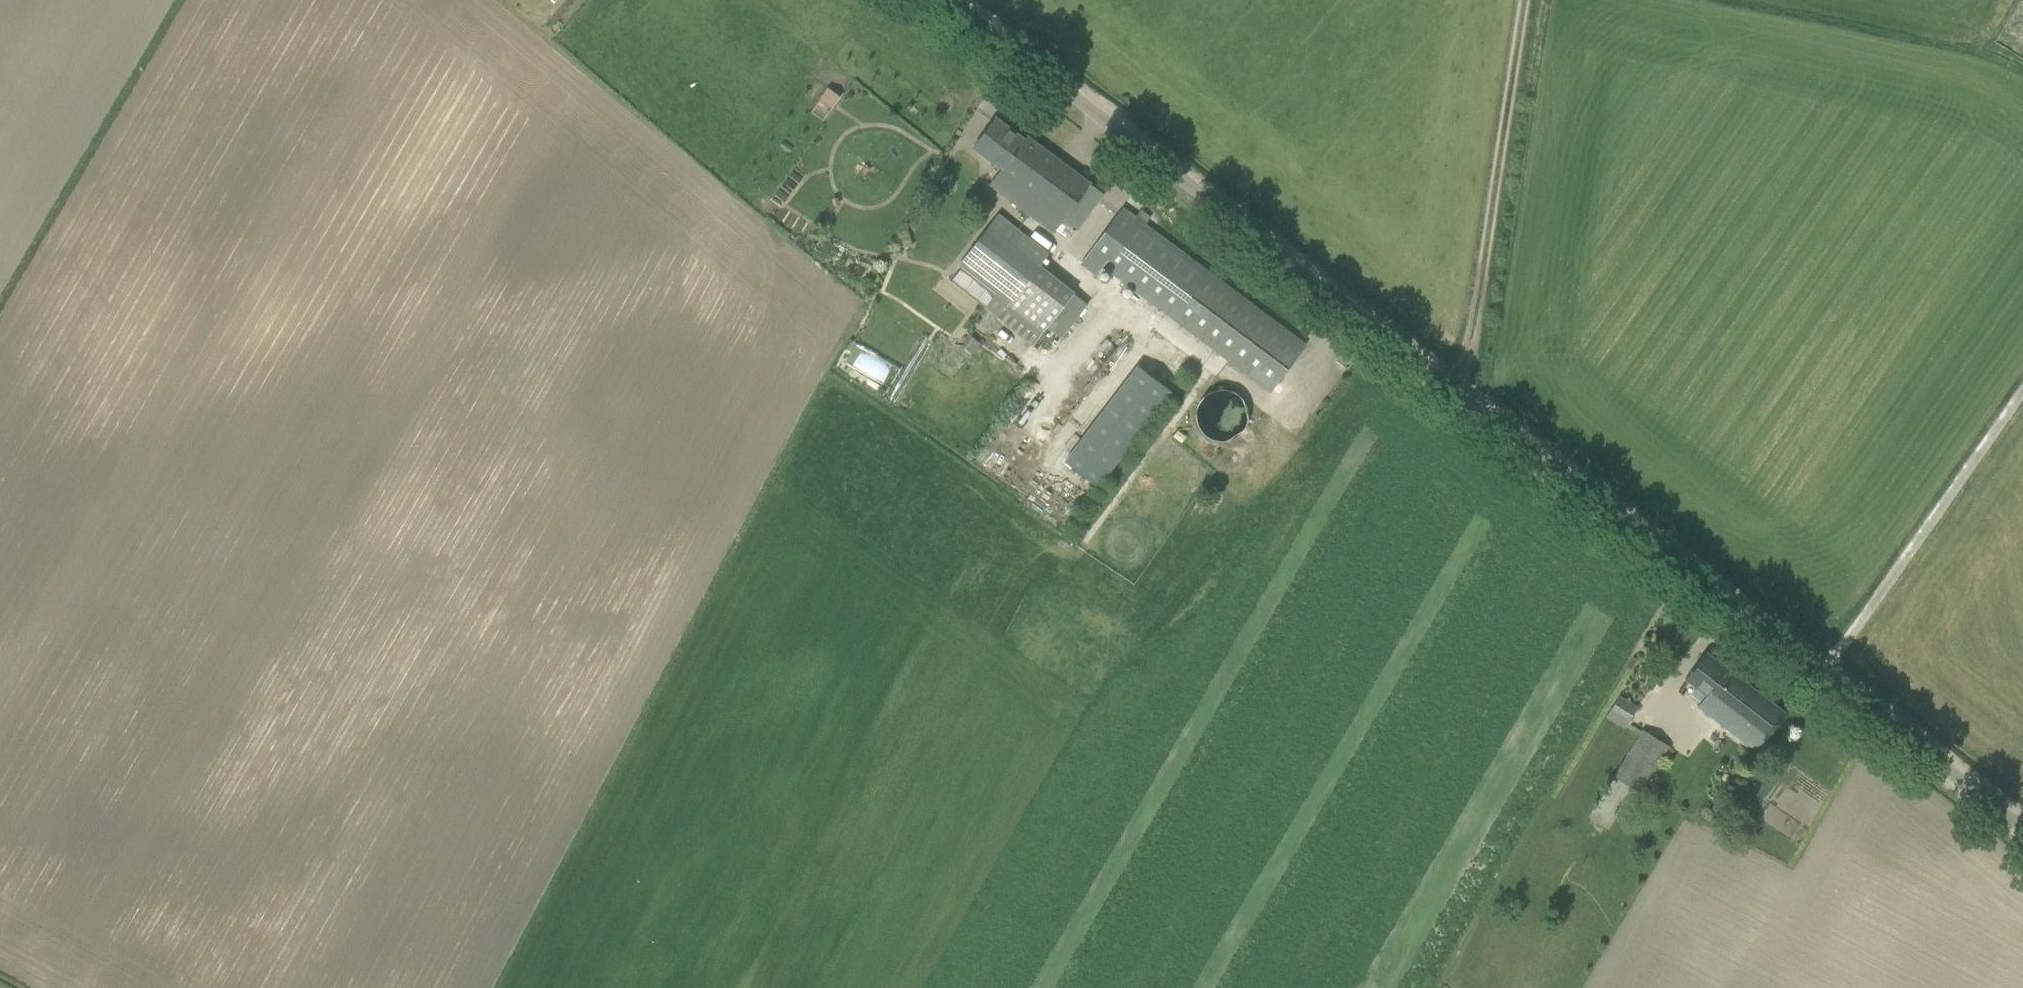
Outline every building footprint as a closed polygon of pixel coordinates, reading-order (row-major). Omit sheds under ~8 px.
[(822,87),(815,99),(829,106),(836,94),(822,87)] [(983,134),(974,146),(996,162),(1003,168),(991,184),(1001,192),(1058,235),(1068,222),(1076,228),(1091,209),(1103,193),(1027,136),(1024,140),(995,118),(983,134)] [(1102,265),(1270,391),(1305,344),(1145,224),(1135,217),(1122,207),(1110,223),(1080,263),(1096,274),(1102,265)] [(1141,209),(1135,217),(1145,224),(1151,216),(1141,209)] [(962,269),(952,281),(1032,345),(1045,328),(1060,339),(1087,305),(1073,294),(1073,293),(989,225),(957,265),(960,267),(962,269)] [(910,234),(902,236),(904,246),(912,244),(910,234)] [(1213,389),(1198,416),(1231,434),(1245,406),(1213,389)] [(1103,410),(1063,464),(1096,489),(1137,436),(1103,410)] [(1697,705),(1741,738),(1757,750),(1773,728),(1785,712),(1706,651),(1694,667),(1684,678),(1706,694),(1697,705)] [(1607,719),(1624,728),(1636,706),(1620,696),(1607,719)] [(1632,806),(1670,747),(1642,730),(1588,817),(1609,829),(1626,801),(1632,806)]
